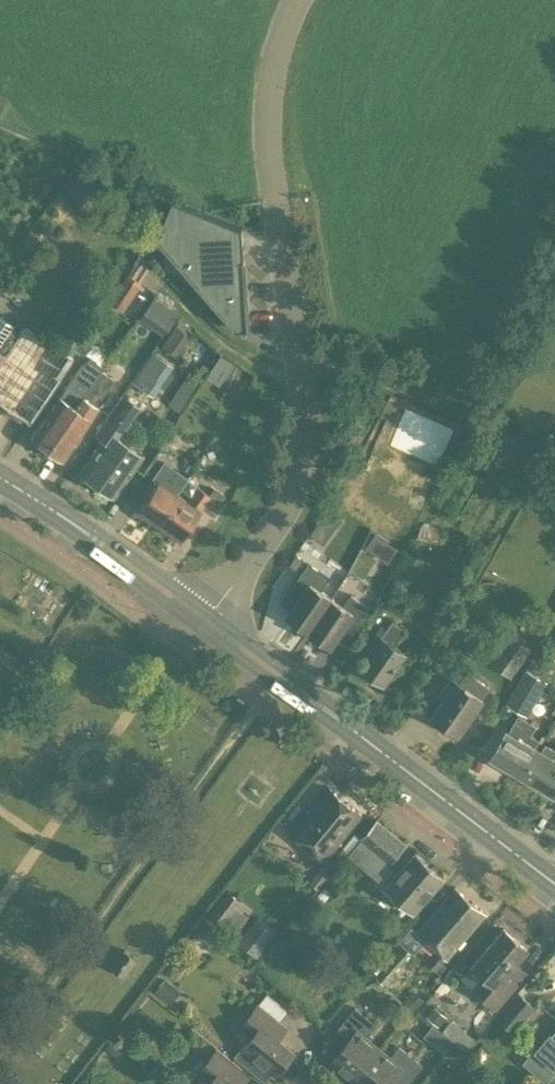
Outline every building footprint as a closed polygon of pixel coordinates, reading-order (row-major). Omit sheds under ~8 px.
[(78,197),(96,192),(93,180),(74,185),(78,197)] [(156,236),(237,329),(247,327),(247,330),(251,330),(246,258),(244,258),(242,227),(173,199),(156,236)] [(123,311),(141,283),(140,283),(153,264),(142,257),(131,274),(130,273),(110,303),(123,311)] [(160,294),(144,316),(165,332),(181,310),(160,294)] [(19,333),(11,327),(13,325),(0,316),(0,361),(19,333)] [(180,357),(195,336),(177,324),(162,344),(180,357)] [(19,333),(0,361),(0,403),(29,422),(73,357),(24,325),(19,333)] [(76,325),(60,348),(72,355),(87,333),(76,325)] [(154,350),(134,381),(156,394),(175,363),(154,350)] [(221,354),(211,369),(224,377),(234,363),(221,354)] [(58,398),(39,426),(35,426),(30,433),(31,437),(30,438),(46,449),(100,371),(102,367),(91,359),(85,359),(59,398),(58,398)] [(100,371),(46,449),(62,459),(89,419),(98,406),(96,405),(113,380),(100,371)] [(189,398),(199,383),(188,375),(178,390),(189,398)] [(94,433),(103,439),(79,473),(112,495),(141,455),(118,438),(140,405),(122,393),(94,433)] [(159,455),(172,464),(179,454),(166,445),(159,455)] [(149,483),(152,486),(136,509),(156,523),(176,493),(165,486),(176,472),(164,463),(149,483)] [(188,501),(176,493),(156,523),(158,528),(163,532),(169,532),(179,539),(200,509),(199,509),(209,495),(197,487),(188,501)] [(210,495),(201,508),(211,515),(225,495),(213,487),(208,494),(210,495)] [(293,586),(303,593),(288,615),(309,630),(332,598),(320,590),(328,579),(307,564),(293,586)] [(344,606),(332,598),(309,630),(331,645),(335,639),(345,646),(371,609),(352,595),(344,606)] [(383,626),(378,633),(377,633),(366,648),(371,652),(361,666),(384,682),(406,652),(395,646),(406,630),(393,620),(386,629),(383,626)] [(491,664),(511,678),(531,649),(512,635),(491,664)] [(15,677),(24,661),(0,647),(0,669),(15,677)] [(528,716),(547,681),(526,669),(506,704),(528,716)] [(468,671),(460,683),(451,677),(440,693),(444,696),(432,715),(445,724),(445,729),(450,733),(455,731),(459,733),(483,699),(481,698),(489,686),(468,671)] [(518,714),(509,731),(506,729),(491,756),(511,768),(511,774),(520,779),(538,748),(535,747),(540,739),(530,734),(536,724),(518,714)] [(538,748),(520,779),(531,784),(535,782),(554,794),(554,793),(554,748),(554,749),(546,744),(542,751),(538,748)] [(362,814),(330,787),(292,833),(324,860),(362,814)] [(415,853),(398,872),(389,864),(407,843),(377,818),(348,854),(386,886),(385,887),(414,912),(444,877),(415,853)] [(448,956),(447,956),(485,912),(455,887),(417,931),(437,948),(425,962),(436,971),(448,956)] [(259,915),(240,939),(259,954),(278,930),(259,915)] [(509,995),(497,984),(527,949),(504,928),(473,963),(494,982),(482,997),(497,1010),(509,995)] [(383,983),(411,952),(403,946),(393,957),(388,953),(373,970),(377,974),(375,976),(383,983)] [(513,1031),(535,1006),(519,993),(498,1018),(513,1031)] [(253,1035),(243,1048),(235,1057),(266,1081),(273,1072),(276,1074),(294,1051),(271,1032),(279,1022),(257,1005),(241,1025),(253,1035)] [(379,1048),(365,1037),(376,1023),(355,1006),(330,1037),(342,1047),(331,1060),(354,1079),(379,1048)] [(553,1034),(550,1032),(536,1049),(554,1065),(554,1031),(553,1034)] [(354,1079),(361,1083),(407,1083),(423,1065),(399,1045),(389,1057),(379,1048),(354,1079)] [(209,1083),(236,1083),(233,1081),(243,1068),(217,1048),(198,1072),(211,1082),(209,1083)]
